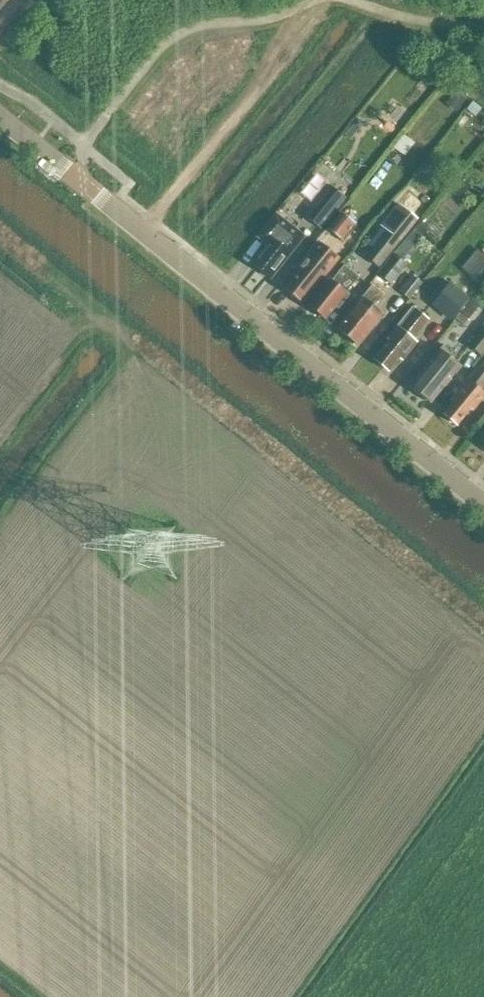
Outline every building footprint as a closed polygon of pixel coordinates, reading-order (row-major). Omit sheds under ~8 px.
[(481,111),(473,104),(468,111),(476,118),(481,111)] [(321,231),(346,201),(329,188),(305,219),(321,231)] [(342,241),(355,224),(338,212),(325,229),(342,241)] [(267,247),(252,266),(271,281),(291,256),(288,253),(301,236),(276,216),(258,239),(267,247)] [(385,232),(363,259),(377,270),(399,244),(385,232)] [(326,271),(335,259),(322,248),(312,259),(309,257),(293,277),(296,279),(287,291),(291,294),(291,297),(294,299),(298,299),(301,302),(313,286),(316,288),(328,273),(326,271)] [(459,269),(477,284),(483,275),(483,257),(475,250),(459,269)] [(393,255),(377,276),(390,287),(406,266),(393,255)] [(346,295),(358,279),(344,267),(331,283),(329,282),(308,308),(315,313),(315,315),(319,318),(322,318),(325,321),(335,309),(338,311),(349,297),(346,295)] [(413,276),(400,292),(410,300),(423,284),(413,276)] [(456,320),(470,302),(450,286),(434,305),(454,322),(456,320)] [(358,347),(383,316),(374,309),(384,296),(372,287),(337,331),(348,340),(349,342),(354,346),(355,345),(358,347)] [(456,320),(464,326),(480,306),(472,299),(470,302),(456,320)] [(375,361),(389,373),(404,354),(406,357),(417,344),(413,340),(429,321),(413,308),(387,341),(389,343),(375,361)] [(468,348),(480,357),(483,353),(483,329),(468,348)] [(431,404),(460,368),(451,361),(454,357),(443,348),(411,387),(413,389),(414,393),(425,402),(428,402),(431,404)] [(483,399),(483,361),(451,402),(453,404),(444,416),(447,419),(447,421),(451,424),(454,424),(457,427),(470,411),(472,413),(483,399)]
